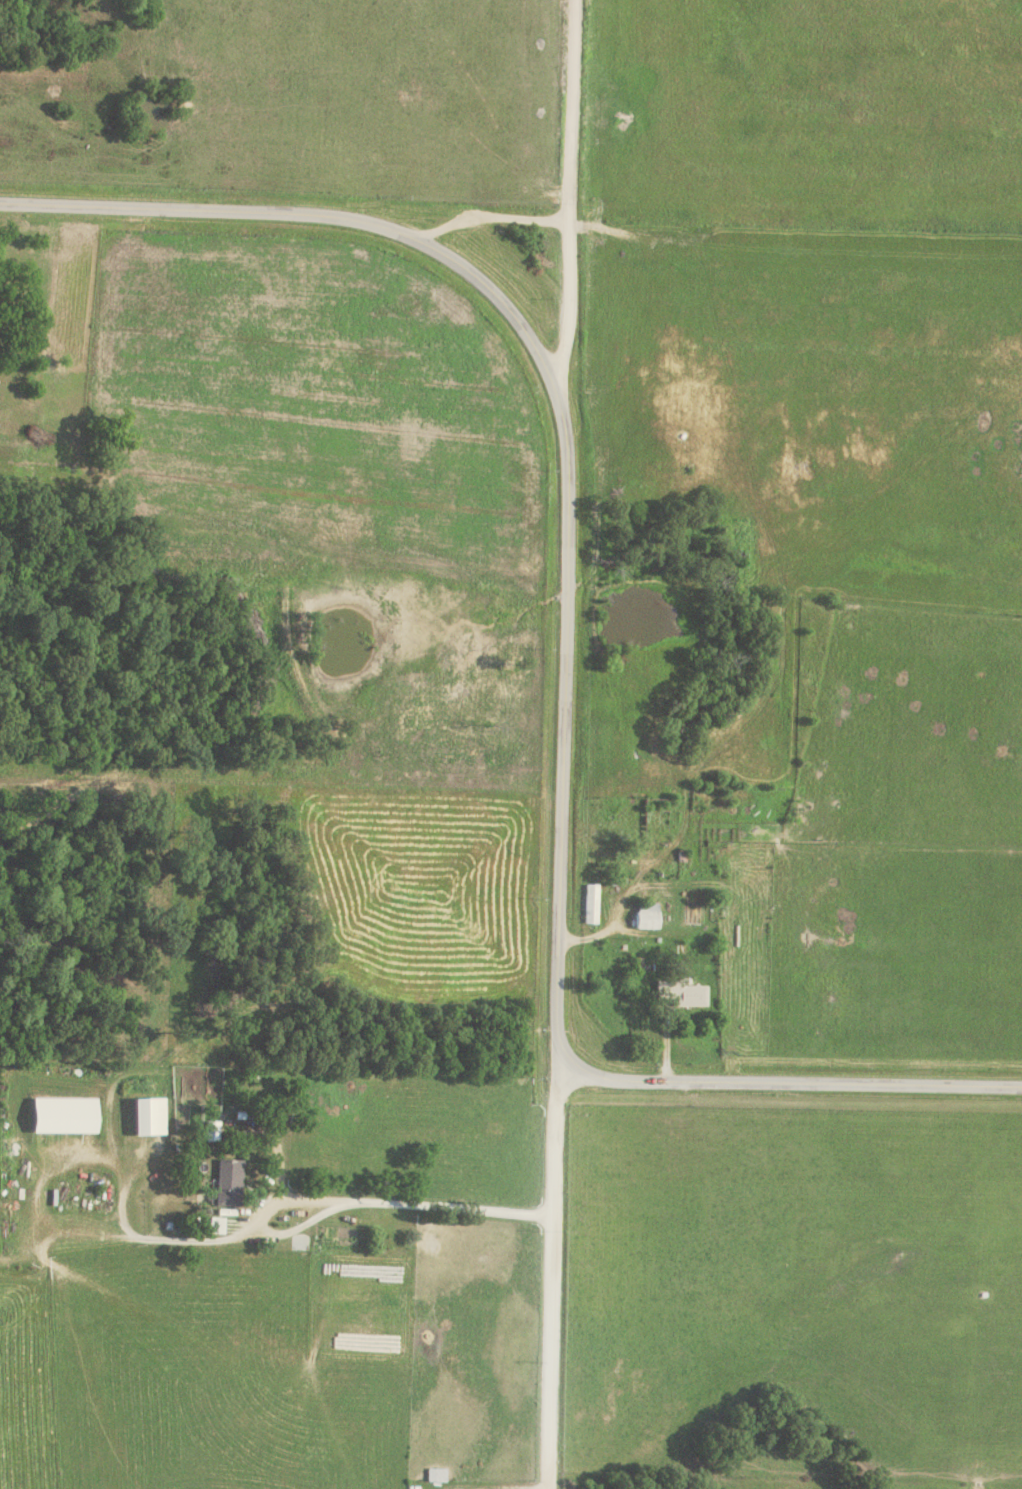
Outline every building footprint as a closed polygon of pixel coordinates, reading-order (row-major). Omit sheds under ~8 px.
[(598,924),(598,884),(584,884),(584,924),(598,924)] [(657,929),(657,903),(636,903),(636,929),(657,929)] [(707,1006),(707,985),(685,985),(685,978),(656,978),(656,1006),(707,1006)] [(134,1098),(134,1135),(164,1135),(164,1098),(134,1098)] [(215,1207),(241,1207),(242,1160),(217,1159),(215,1207)] [(223,1234),(223,1218),(209,1218),(209,1234),(223,1234)] [(445,1482),(445,1468),(426,1468),(426,1482),(445,1482)]
